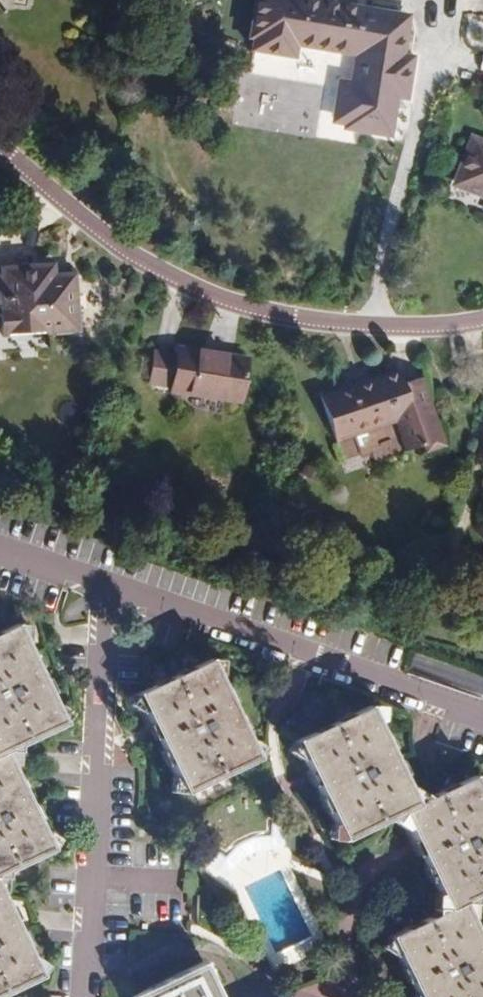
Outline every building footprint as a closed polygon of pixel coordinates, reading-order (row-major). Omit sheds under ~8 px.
[(384,0),(257,0),(253,23),(258,24),(256,36),(295,43),(297,30),(358,41),(353,71),(341,69),(334,109),(346,111),(346,115),(389,123),(396,83),(409,85),(415,46),(403,44),(410,4),(384,0)] [(452,206),(482,214),(482,165),(464,160),(452,206)] [(1,310),(3,336),(78,331),(74,277),(53,278),(52,267),(6,271),(9,309),(1,310)] [(156,356),(152,383),(173,387),(173,391),(241,402),(247,361),(179,350),(178,359),(156,356)] [(323,397),(337,444),(415,422),(400,374),(323,397)] [(5,754),(6,753),(18,755),(19,747),(64,725),(17,628),(0,636),(0,756),(5,754)] [(211,660),(139,696),(162,743),(186,795),(258,760),(211,660)] [(418,807),(417,806),(371,708),(299,742),(346,841),(391,820),(397,825),(405,813),(418,807)] [(5,754),(0,756),(0,881),(5,882),(10,873),(53,853),(5,754)] [(417,806),(418,807),(405,813),(452,911),(465,905),(477,908),(479,899),(482,897),(482,792),(477,779),(433,800),(426,794),(417,806)] [(0,892),(0,996),(6,996),(42,980),(0,892)] [(465,905),(452,911),(393,939),(420,996),(482,996),(482,944),(465,905)] [(204,965),(137,996),(220,996),(204,965)]
